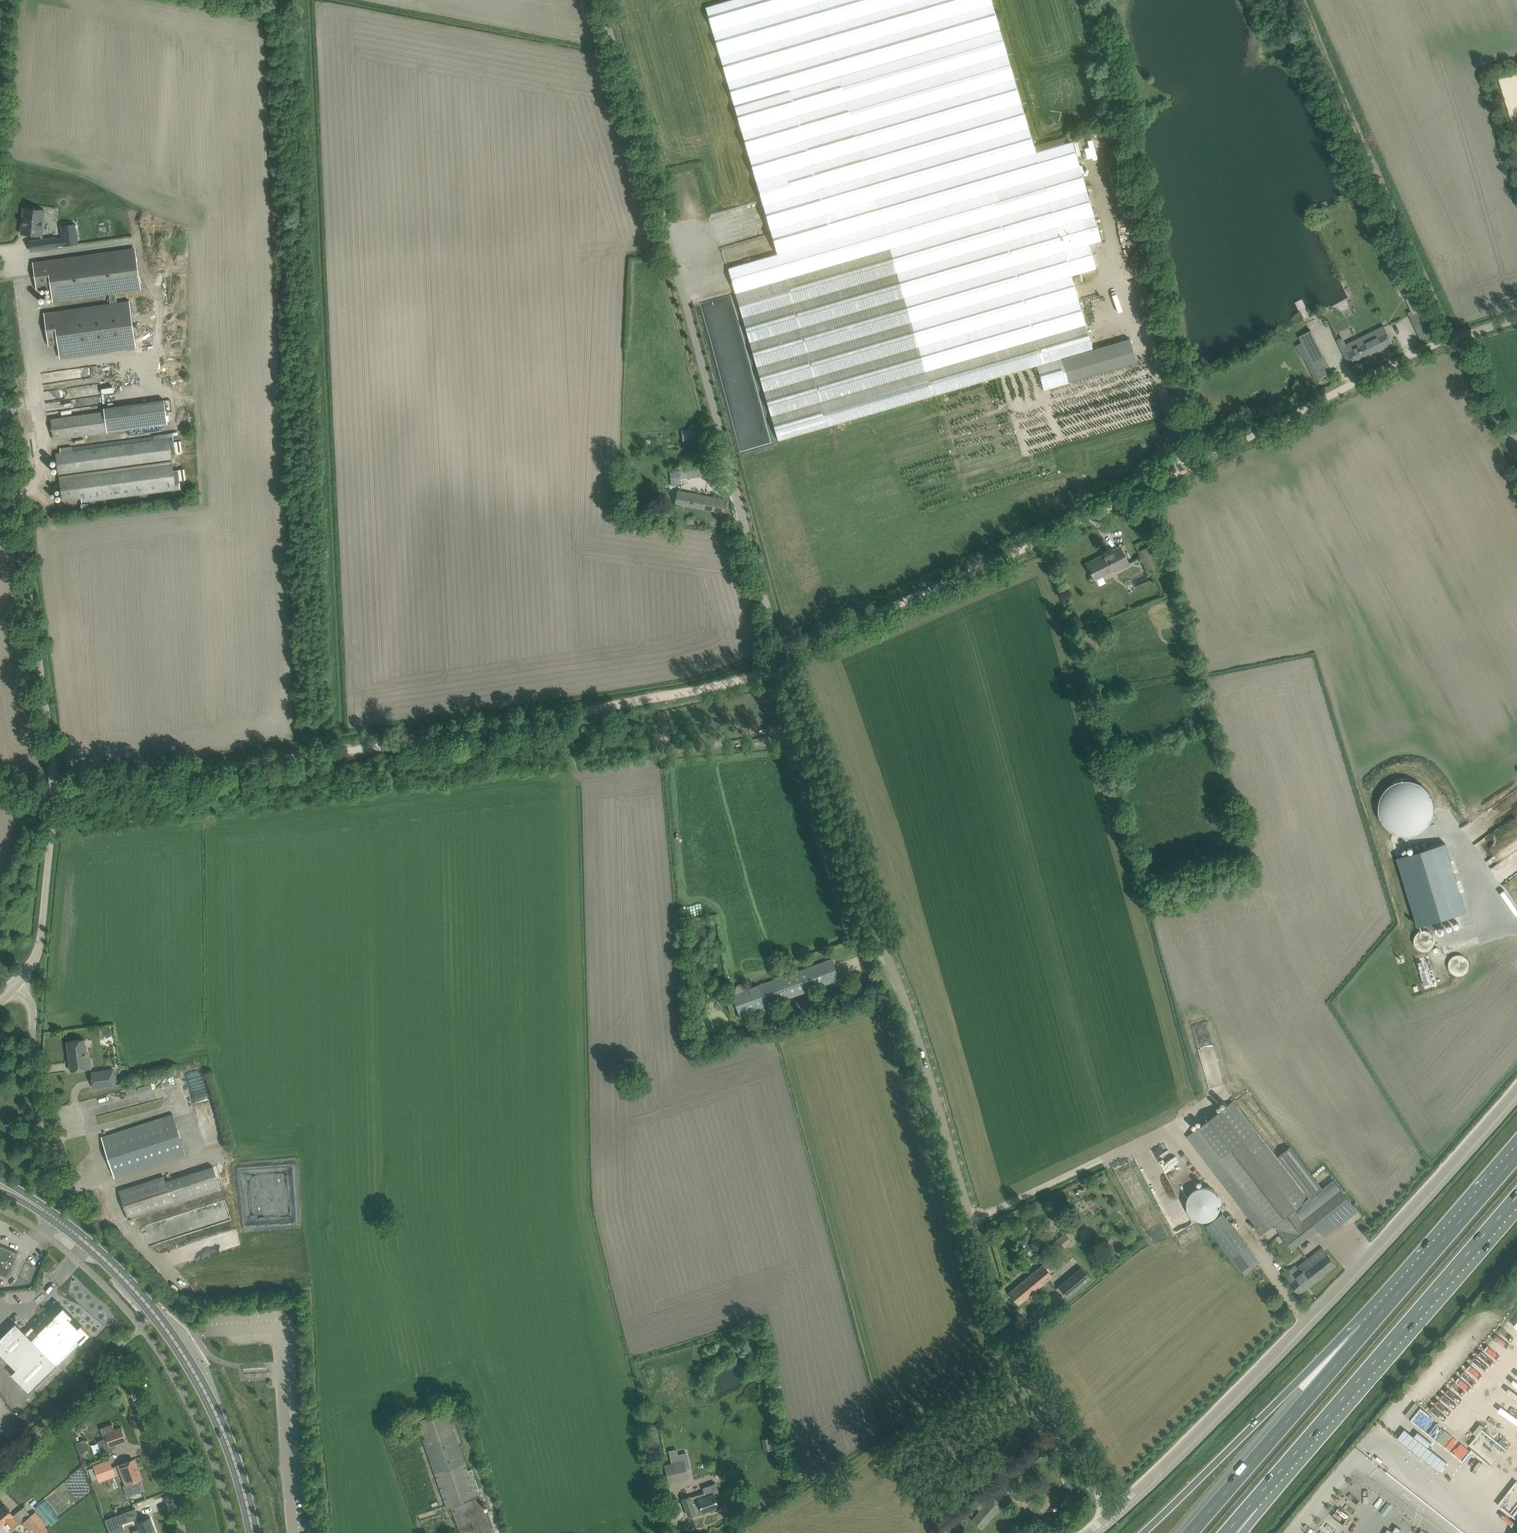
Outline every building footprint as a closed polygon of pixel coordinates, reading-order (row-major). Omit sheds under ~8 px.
[(715,4),(706,7),(768,223),(1034,146),(991,0),(730,0),(715,4)] [(1037,366),(1037,368),(1044,390),(1069,383),(1069,382),(1137,363),(1130,339),(1093,349),(1071,276),(1096,268),(1089,244),(1101,240),(1072,141),(1066,143),(1065,137),(1034,146),(768,223),(777,254),(728,268),(778,441),(1037,366)] [(25,208),(22,234),(43,236),(45,210),(25,208)] [(56,237),(44,239),(45,249),(58,247),(57,246),(64,245),(64,246),(78,244),(75,224),(61,226),(63,238),(56,239),(56,237)] [(62,358),(136,347),(129,300),(117,302),(116,294),(223,278),(217,236),(33,262),(37,290),(53,288),(55,302),(109,294),(111,304),(44,313),(49,345),(60,344),(62,358)] [(1419,311),(1406,285),(1400,270),(1393,274),(1389,275),(1396,290),(1400,288),(1411,311),(1408,313),(1414,326),(1422,322),(1418,312),(1419,311)] [(1393,344),(1389,335),(1384,326),(1378,329),(1380,333),(1359,343),(1357,339),(1346,344),(1340,347),(1348,364),(1354,362),(1354,363),(1393,344)] [(1317,373),(1329,366),(1324,357),(1312,363),(1317,373)] [(114,384),(102,385),(103,393),(115,391),(114,384)] [(54,439),(64,438),(108,431),(105,411),(51,419),(54,439)] [(692,431),(682,433),(683,441),(693,439),(692,431)] [(181,440),(173,441),(172,432),(60,447),(60,452),(56,452),(62,501),(81,498),(82,503),(181,489),(180,482),(186,481),(185,468),(173,470),(172,457),(183,455),(181,440)] [(1160,460),(1155,456),(1153,455),(1148,462),(1156,467),(1160,460)] [(680,478),(702,477),(702,466),(679,467),(679,470),(670,471),(671,485),(681,484),(680,478)] [(727,499),(717,497),(677,490),(675,503),(714,511),(724,512),(727,499)] [(1146,571),(1146,570),(1158,566),(1150,546),(1147,539),(1135,546),(1146,571)] [(1087,564),(1091,573),(1095,579),(1114,569),(1115,571),(1129,564),(1120,547),(1110,552),(1111,553),(1097,560),(1097,559),(1087,564)] [(744,749),(764,745),(771,744),(770,736),(743,741),(744,749)] [(1379,802),(1379,807),(1379,811),(1380,816),(1382,820),(1384,824),(1387,828),(1390,831),(1394,833),(1398,834),(1403,835),(1407,836),(1412,835),(1416,834),(1420,832),(1424,830),(1427,827),(1430,823),(1432,819),(1433,815),(1434,810),(1434,806),(1433,802),(1432,797),(1430,793),(1427,790),(1424,786),(1420,784),(1416,782),(1411,781),(1406,780),(1402,781),(1397,782),(1393,784),(1389,786),(1386,790),(1383,793),(1381,798),(1379,802)] [(1445,843),(1397,857),(1418,926),(1466,912),(1445,843)] [(1415,937),(1414,940),(1414,942),(1415,945),(1417,947),(1419,949),(1421,950),(1424,951),(1426,951),(1429,950),(1431,949),(1433,947),(1434,945),(1435,942),(1435,939),(1434,937),(1433,934),(1431,932),(1429,931),(1426,930),(1423,930),(1420,931),(1418,932),(1416,934),(1415,937)] [(1449,962),(1448,965),(1449,967),(1450,970),(1451,972),(1453,974),(1455,975),(1458,975),(1460,975),(1463,975),(1465,973),(1467,971),(1469,969),(1469,966),(1469,963),(1468,961),(1467,958),(1465,957),(1462,955),(1460,955),(1457,955),(1454,956),(1452,957),(1450,959),(1449,962)] [(832,960),(822,963),(732,996),(739,1014),(838,979),(832,960)] [(1422,961),(1417,962),(1424,985),(1429,984),(1422,961)] [(71,1071),(81,1070),(91,1068),(90,1059),(87,1060),(85,1039),(67,1042),(71,1071)] [(113,1070),(92,1073),(94,1088),(115,1085),(113,1070)] [(1302,1205),(1308,1200),(1233,1101),(1187,1137),(1257,1227),(1255,1229),(1260,1235),(1262,1234),(1274,1224),(1278,1229),(1293,1248),(1318,1229),(1319,1228),(1305,1209),(1302,1205)] [(173,1114),(102,1137),(115,1177),(124,1174),(175,1158),(186,1154),(173,1114)] [(1278,1156),(1311,1197),(1308,1200),(1302,1205),(1305,1209),(1319,1228),(1318,1229),(1325,1237),(1358,1211),(1334,1179),(1322,1188),(1290,1147),(1278,1156)] [(1178,1148),(1167,1153),(1179,1187),(1192,1182),(1187,1168),(1194,1165),(1190,1156),(1182,1159),(1178,1148)] [(128,1219),(137,1216),(173,1204),(220,1190),(212,1166),(165,1181),(164,1176),(119,1190),(128,1219)] [(1186,1195),(1197,1223),(1218,1214),(1216,1210),(1224,1208),(1214,1184),(1186,1195)] [(1223,1213),(1206,1226),(1232,1258),(1231,1258),(1239,1268),(1247,1262),(1250,1265),(1258,1259),(1247,1245),(1248,1245),(1223,1213)] [(1058,1253),(1071,1242),(1064,1233),(1051,1244),(1058,1253)] [(18,1253),(0,1246),(0,1274),(9,1277),(18,1253)] [(1328,1253),(1327,1253),(1322,1247),(1298,1266),(1303,1272),(1291,1282),(1290,1282),(1293,1285),(1299,1293),(1336,1264),(1330,1256),(1328,1253)] [(1019,1304),(1027,1298),(1052,1276),(1043,1265),(1009,1292),(1019,1304)] [(1091,1278),(1081,1267),(1058,1286),(1068,1298),(1091,1278)] [(0,1338),(0,1354),(16,1370),(11,1374),(29,1393),(57,1365),(80,1342),(81,1343),(90,1334),(81,1324),(78,1327),(70,1319),(73,1316),(63,1307),(54,1316),(54,1317),(48,1323),(47,1323),(46,1323),(47,1324),(38,1333),(32,1327),(26,1333),(15,1323),(0,1338)] [(455,1436),(447,1411),(418,1421),(427,1446),(440,1489),(446,1508),(451,1506),(460,1532),(493,1532),(478,1490),(479,1490),(471,1468),(467,1470),(455,1436)] [(104,1439),(107,1438),(110,1447),(116,1444),(126,1441),(121,1427),(115,1430),(112,1424),(100,1428),(104,1439)] [(773,1436),(763,1439),(766,1450),(776,1448),(773,1436)] [(76,1442),(79,1449),(88,1446),(85,1439),(76,1442)] [(126,1485),(130,1483),(135,1494),(143,1491),(139,1480),(140,1479),(133,1459),(124,1463),(118,1465),(126,1485)] [(94,1466),(94,1467),(90,1469),(94,1480),(98,1478),(99,1481),(115,1475),(109,1460),(94,1466)] [(684,1460),(667,1464),(671,1483),(688,1479),(684,1460)] [(688,1498),(682,1500),(687,1512),(688,1516),(696,1513),(696,1512),(702,1510),(702,1512),(718,1506),(715,1497),(715,1496),(719,1494),(716,1483),(703,1488),(704,1492),(697,1495),(688,1498)] [(972,1520),(982,1528),(1002,1505),(992,1497),(972,1520)] [(964,1507),(957,1501),(953,1506),(955,1507),(951,1513),(955,1516),(964,1507)] [(0,1526),(0,1531),(2,1532),(6,1532),(12,1528),(18,1522),(13,1516),(13,1515),(5,1506),(0,1510),(0,1526)] [(135,1508),(105,1519),(109,1528),(122,1523),(139,1518),(135,1508)] [(46,1525),(35,1512),(31,1516),(23,1523),(32,1532),(37,1532),(38,1532),(45,1532),(48,1531),(47,1528),(45,1526),(46,1525)] [(137,1522),(139,1528),(141,1532),(156,1532),(150,1517),(137,1522)]
